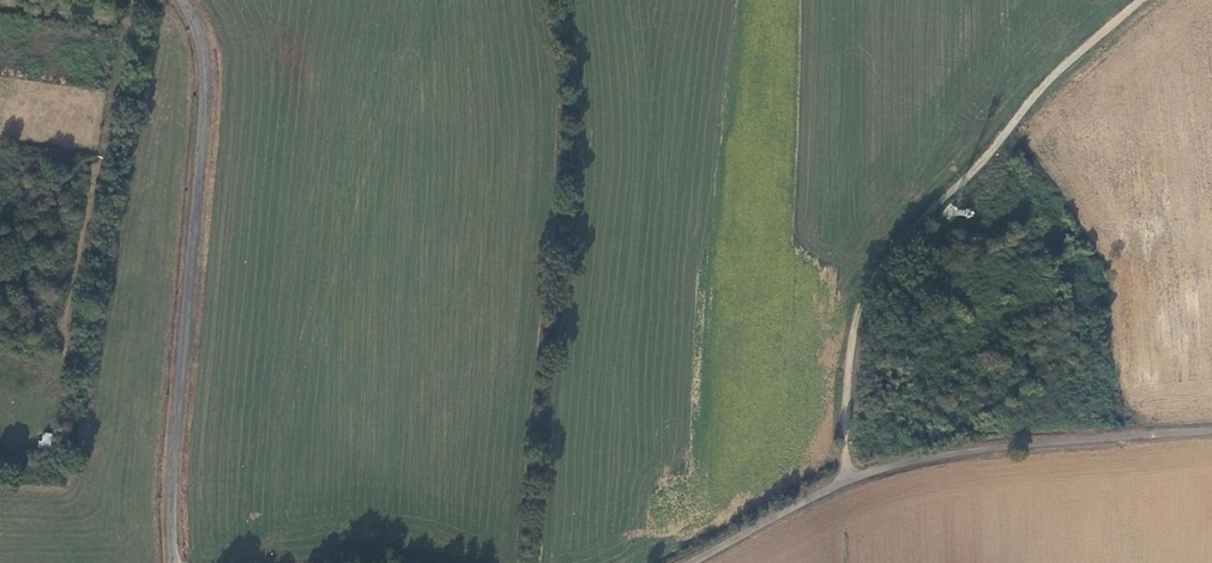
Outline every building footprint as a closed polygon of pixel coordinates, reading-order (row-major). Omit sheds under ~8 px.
[(41,446),(51,446),(51,433),(41,433),(41,446)]
